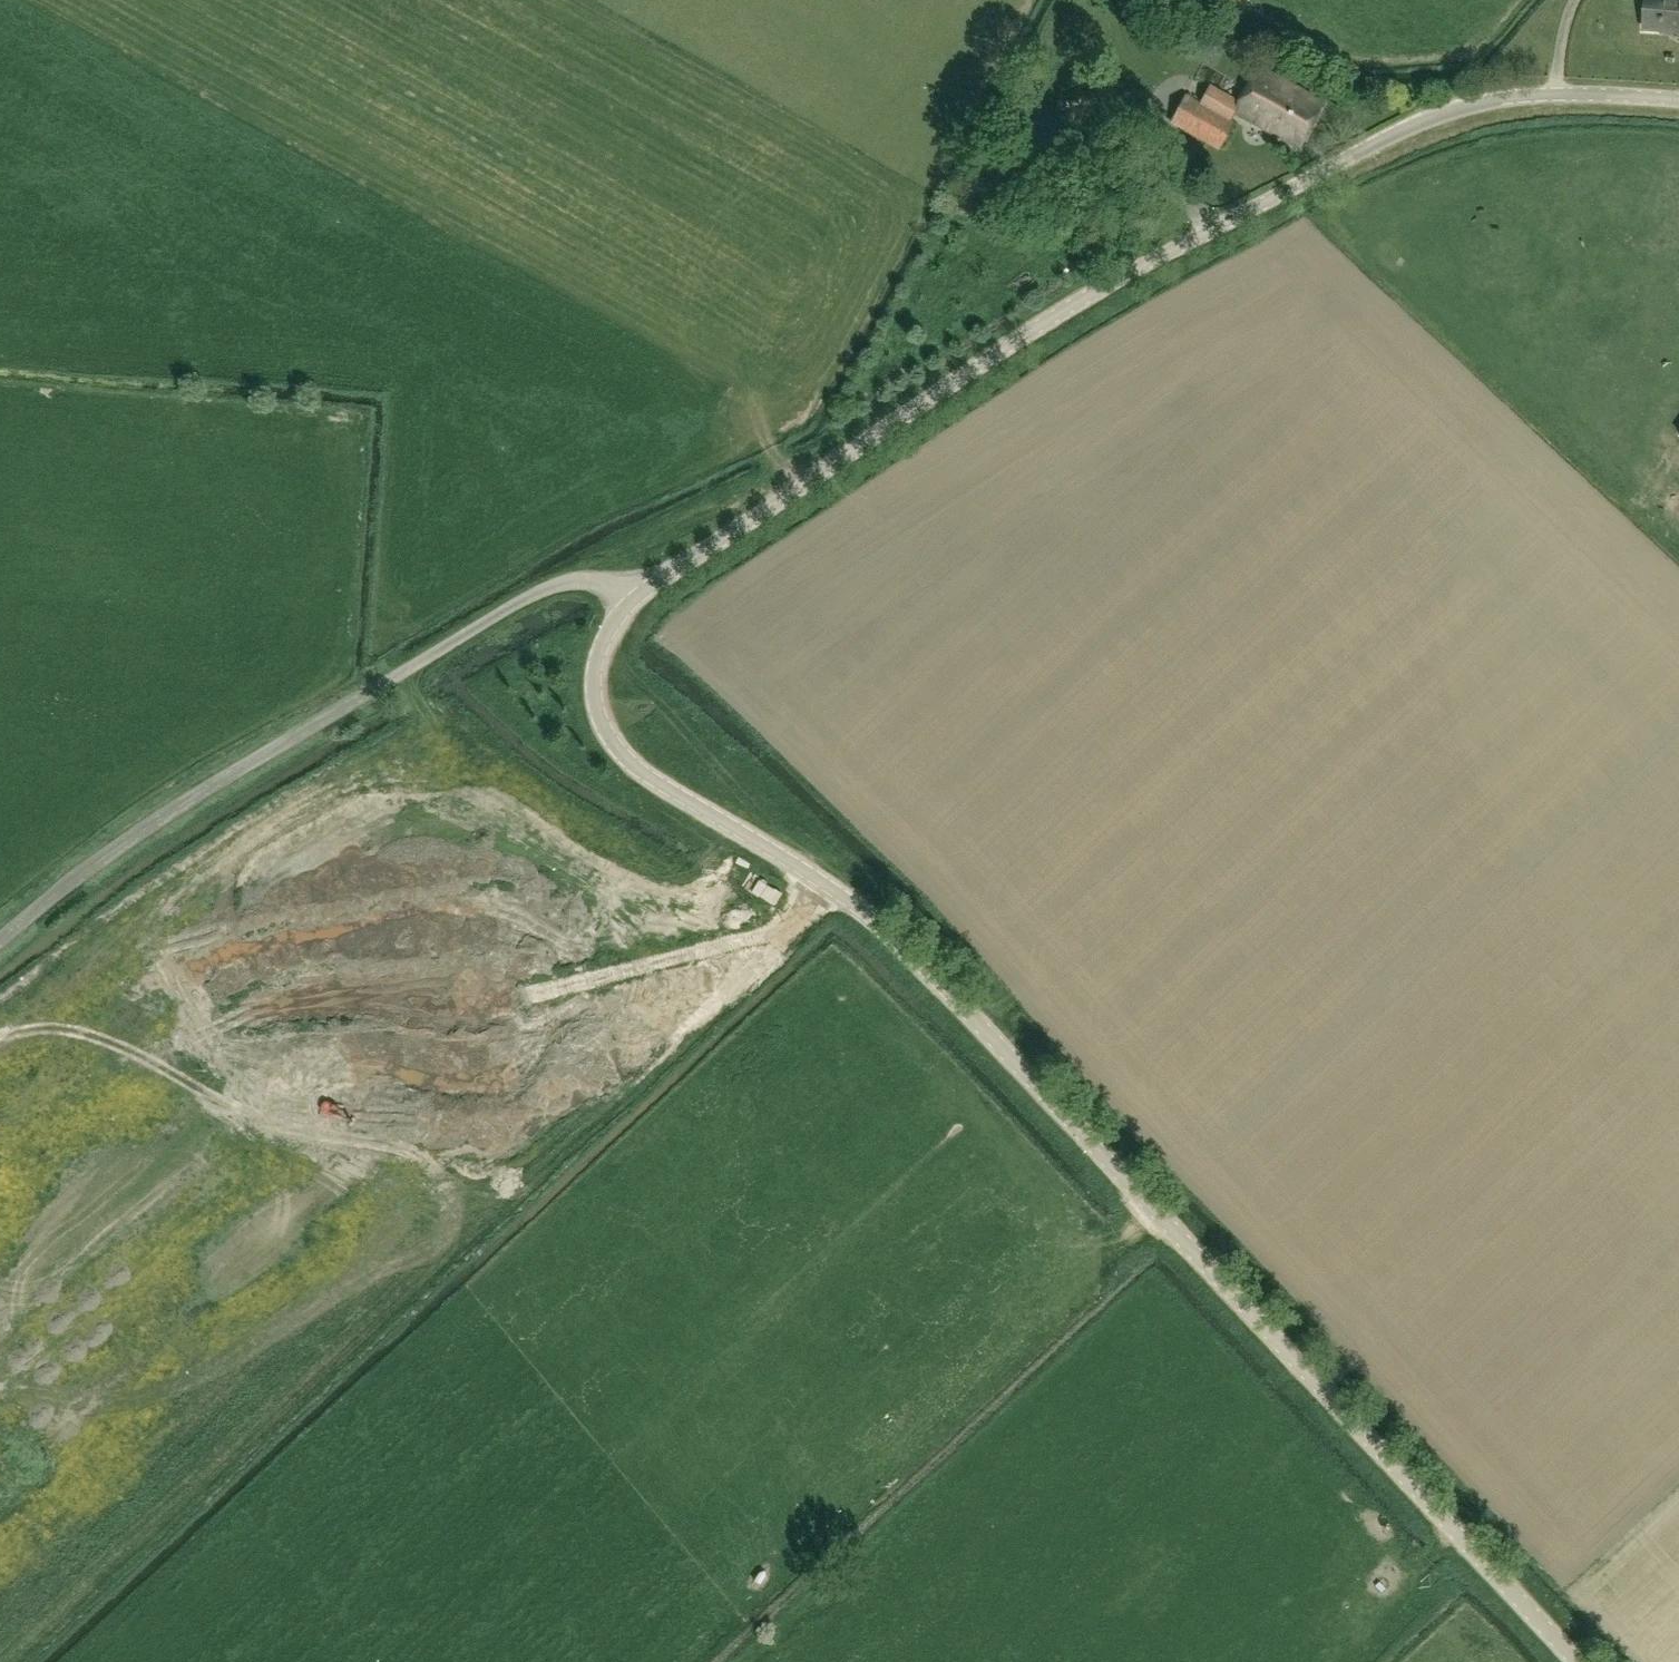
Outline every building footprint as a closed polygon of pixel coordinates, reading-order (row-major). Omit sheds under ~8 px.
[(1644,30),(1678,33),(1678,0),(1647,0),(1644,30)] [(1298,148),(1322,103),(1257,68),(1233,112),(1298,148)] [(1232,124),(1185,98),(1172,121),(1218,148),(1232,124)] [(978,204),(963,203),(962,214),(977,216),(978,204)]
